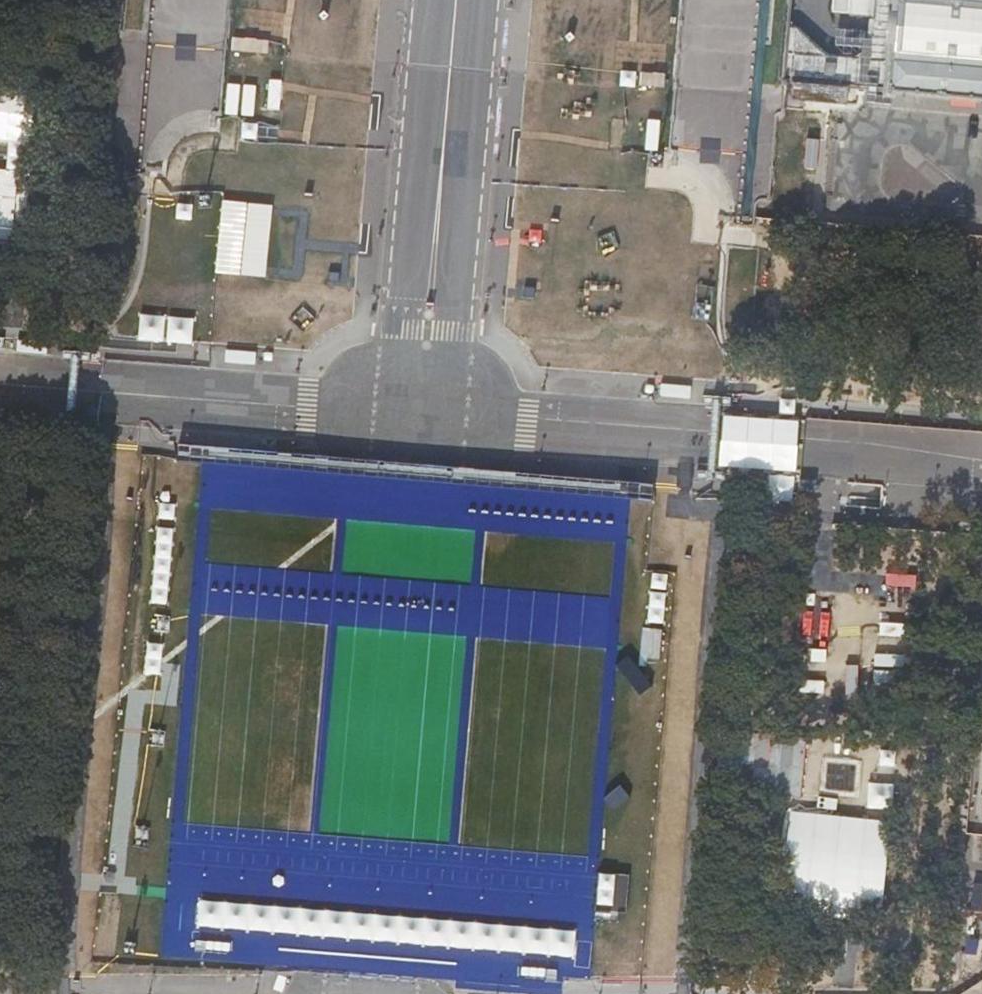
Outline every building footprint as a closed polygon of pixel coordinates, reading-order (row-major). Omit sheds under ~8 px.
[(894,0),(872,0),(871,14),(893,16),(894,0)] [(893,16),(886,95),(891,96),(892,93),(981,100),(981,0),(894,0),(893,16)] [(837,87),(838,68),(785,64),(784,82),(792,83),(793,83),(837,87)] [(847,103),(848,88),(837,87),(793,83),(791,98),(847,103)]
